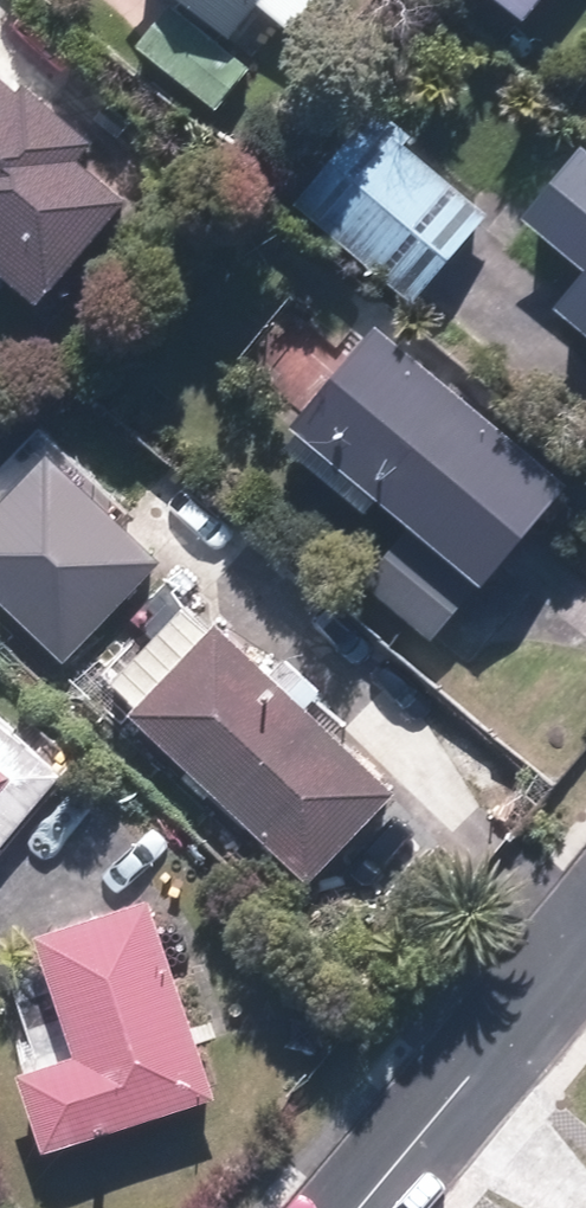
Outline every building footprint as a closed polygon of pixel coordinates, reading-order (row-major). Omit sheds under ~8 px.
[(211,125),(317,0),(148,0),(162,12),(127,54),(211,125)] [(511,35),(539,0),(467,0),(511,35)] [(21,327),(117,216),(73,179),(86,164),(0,90),(0,310),(21,327)] [(359,124),(283,215),(405,314),(480,222),(359,124)] [(574,157),(511,234),(571,282),(538,322),(585,361),(585,167),(574,157)] [(562,496),(364,335),(275,443),(397,542),(353,595),(429,658),(562,496)] [(64,664),(159,563),(44,455),(0,502),(0,604),(64,664)] [(181,610),(94,701),(299,895),(387,804),(181,610)] [(58,782),(0,735),(0,854),(58,782)] [(5,1084),(31,1165),(209,1107),(144,908),(23,947),(62,1065),(5,1084)]
